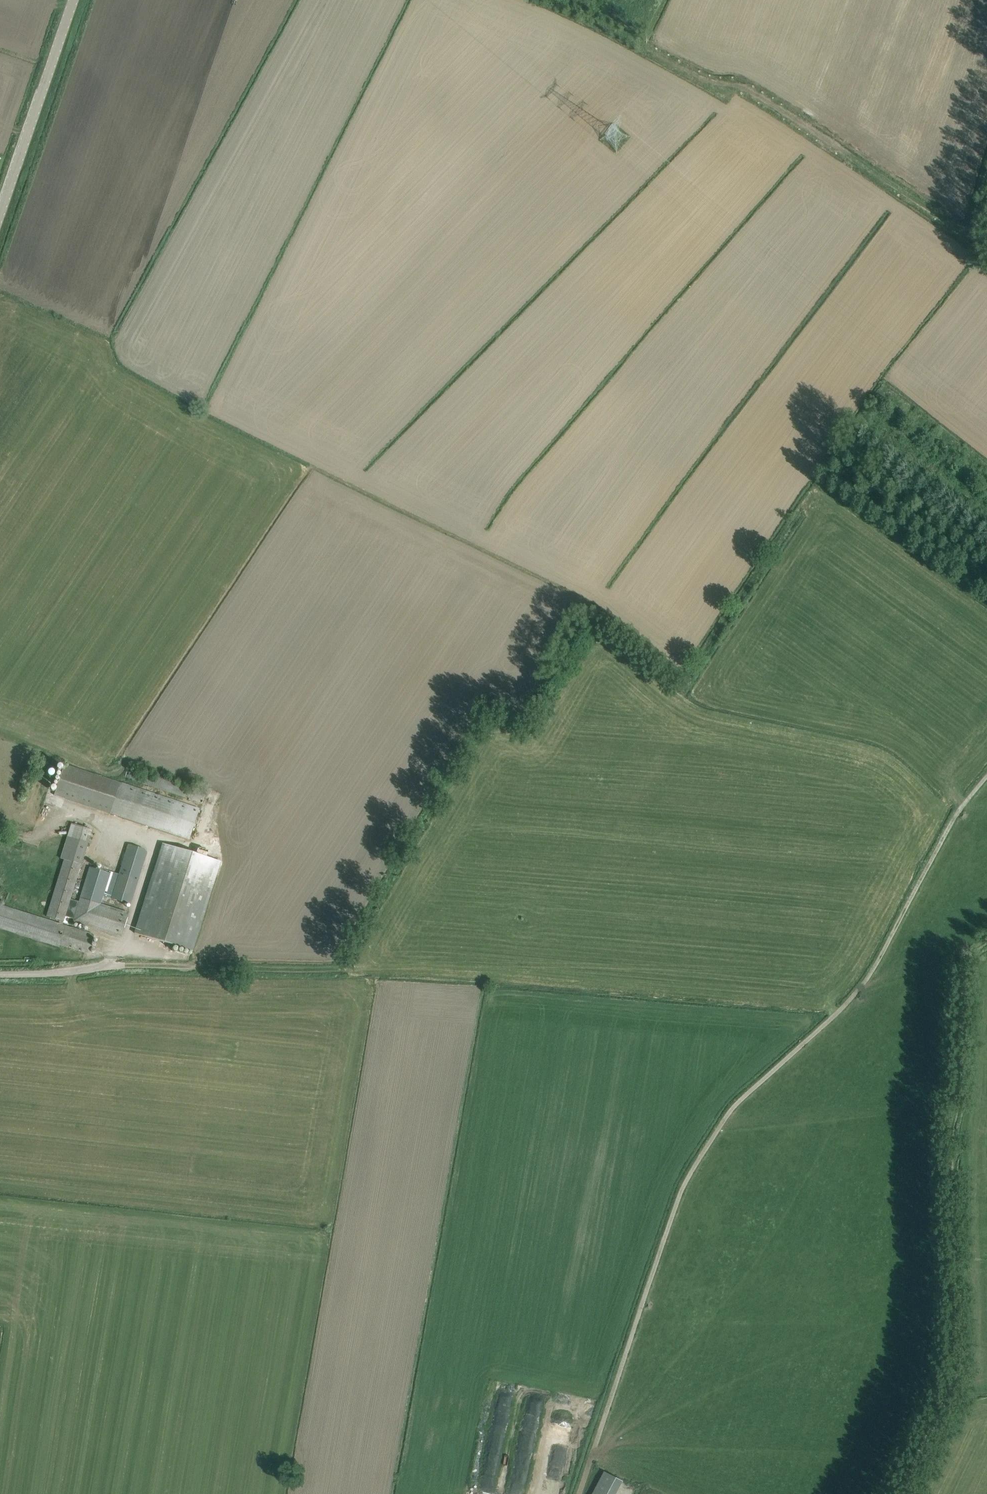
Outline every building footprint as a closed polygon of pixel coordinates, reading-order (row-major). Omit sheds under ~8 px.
[(9,760),(13,748),(0,744),(0,757),(9,760)] [(200,809),(103,777),(66,765),(56,795),(190,840),(200,809)] [(59,947),(60,945),(88,953),(94,935),(62,925),(65,916),(73,919),(73,922),(119,936),(127,913),(100,904),(103,895),(111,898),(131,904),(148,853),(129,846),(119,876),(110,873),(90,867),(79,902),(70,899),(81,864),(89,841),(92,831),(71,825),(68,835),(61,858),(64,859),(46,916),(60,920),(59,923),(0,905),(0,929),(59,947)] [(162,845),(135,933),(193,951),(221,863),(162,845)] [(589,1493),(612,1493),(618,1479),(599,1471),(589,1493)]
